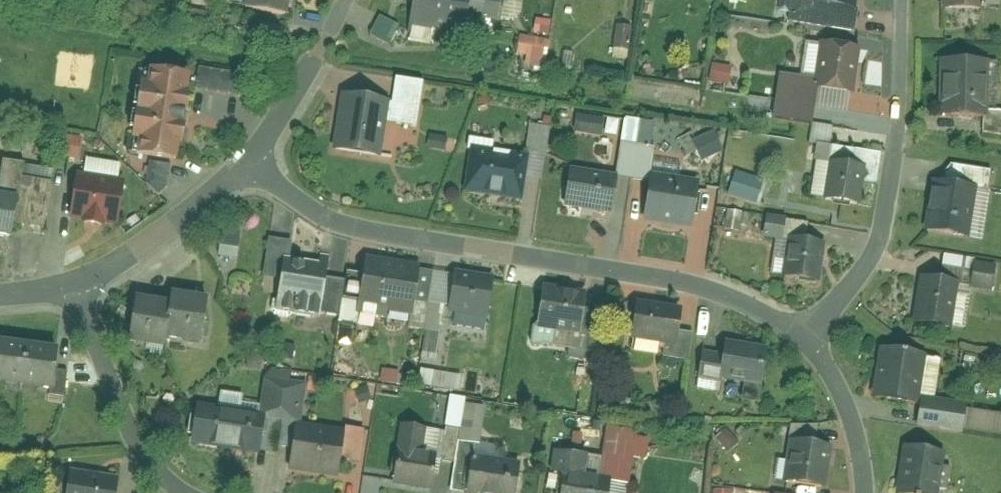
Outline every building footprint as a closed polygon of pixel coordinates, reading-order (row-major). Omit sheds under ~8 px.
[(242,8),(287,15),(289,0),(244,0),(242,8)] [(432,30),(462,35),(468,0),(412,0),(406,42),(430,46),(432,30)] [(814,3),(855,9),(857,0),(814,0),(814,3)] [(940,8),(984,9),(984,0),(940,0),(940,8)] [(379,16),(369,36),(389,47),(400,26),(379,16)] [(632,59),(633,26),(617,26),(617,58),(632,59)] [(545,72),(553,39),(523,32),(518,55),(529,57),(527,67),(545,72)] [(820,39),(812,86),(853,93),(861,47),(820,39)] [(989,59),(939,57),(937,115),(987,117),(989,59)] [(712,82),(732,85),(735,68),(715,64),(712,82)] [(245,75),(198,66),(194,88),(241,97),(245,75)] [(139,80),(127,154),(176,162),(191,74),(148,67),(145,81),(139,80)] [(330,148),(379,156),(388,100),(340,92),(330,148)] [(577,132),(606,138),(609,120),(580,114),(577,132)] [(718,131),(695,141),(704,162),(727,152),(718,131)] [(59,137),(56,157),(78,161),(81,140),(59,137)] [(470,145),(463,193),(519,201),(526,154),(470,145)] [(828,160),(823,198),(859,204),(865,165),(828,160)] [(8,161),(3,191),(33,196),(28,226),(48,229),(58,169),(8,161)] [(564,207),(609,214),(615,174),(569,167),(564,207)] [(650,171),(642,222),(692,230),(700,178),(650,171)] [(760,205),(768,181),(738,171),(730,195),(760,205)] [(77,173),(69,220),(117,228),(124,180),(77,173)] [(922,230),(967,238),(976,187),(931,180),(922,230)] [(11,235),(17,198),(0,196),(0,234),(11,235)] [(739,234),(745,215),(721,207),(715,226),(739,234)] [(244,237),(226,235),(223,258),(241,260),(244,237)] [(788,237),(782,276),(819,282),(825,243),(788,237)] [(318,261),(283,256),(275,308),(320,315),(329,255),(319,254),(318,261)] [(366,254),(355,313),(385,319),(387,312),(411,316),(420,264),(366,254)] [(947,254),(943,275),(966,279),(970,258),(947,254)] [(1000,292),(1000,272),(1000,263),(978,262),(976,290),(1000,292)] [(455,269),(448,312),(486,317),(492,275),(455,269)] [(951,329),(958,281),(919,275),(911,323),(951,329)] [(542,286),(536,328),(579,335),(585,292),(542,286)] [(139,296),(131,343),(166,349),(167,339),(199,345),(208,296),(171,290),(169,302),(139,296)] [(624,338),(676,346),(682,308),(630,300),(624,338)] [(20,385),(26,342),(0,339),(0,382),(20,385)] [(724,340),(718,379),(760,385),(766,346),(724,340)] [(26,342),(20,385),(50,389),(56,346),(26,342)] [(878,348),(870,397),(918,405),(926,355),(878,348)] [(462,392),(465,375),(423,369),(421,386),(462,392)] [(725,381),(723,393),(746,397),(748,386),(725,381)] [(463,430),(469,399),(453,396),(447,427),(463,430)] [(195,404),(189,445),(258,455),(264,414),(195,404)] [(486,444),(487,406),(466,405),(464,443),(486,444)] [(296,421),(288,470),(336,478),(344,429),(296,421)] [(391,484),(429,490),(435,455),(423,453),(427,427),(401,423),(391,484)] [(787,437),(779,481),(824,489),(832,445),(787,437)] [(902,445),(895,492),(940,492),(946,451),(902,445)] [(466,492),(515,492),(519,461),(471,454),(466,492)] [(117,478),(70,472),(67,492),(115,492),(117,478)] [(560,492),(607,492),(610,480),(564,473),(560,492)] [(383,480),(365,478),(363,492),(382,492),(383,480)]
